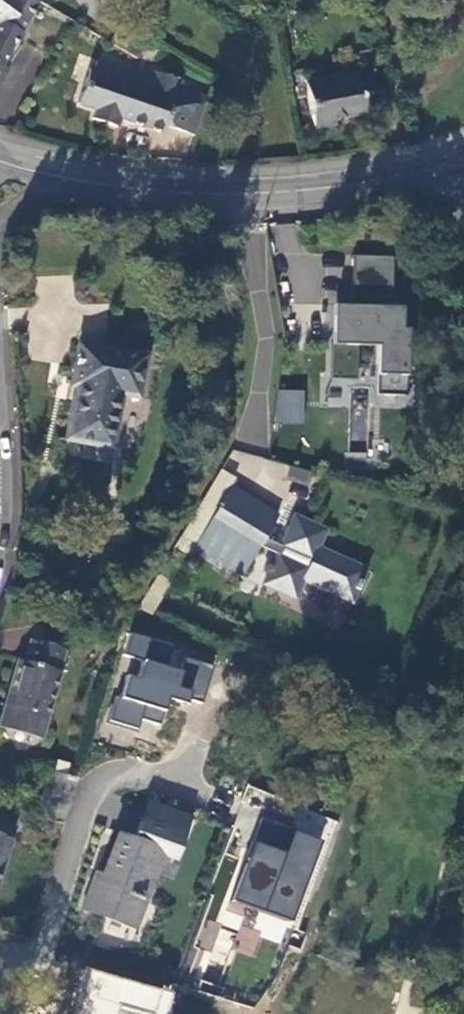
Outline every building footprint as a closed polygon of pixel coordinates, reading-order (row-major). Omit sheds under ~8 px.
[(9,74),(4,71),(3,70),(38,3),(34,0),(0,0),(0,91),(9,74)] [(115,128),(118,119),(162,134),(164,127),(193,137),(205,101),(205,100),(177,90),(180,82),(153,72),(150,81),(96,62),(93,70),(88,69),(76,104),(88,108),(94,110),(91,119),(115,128)] [(355,77),(306,86),(314,130),(334,127),(332,122),(362,117),(355,77)] [(394,258),(355,257),(353,306),(334,306),(331,380),(357,381),(358,347),(378,348),(376,397),(406,398),(408,331),(402,331),(403,309),(392,308),(394,258)] [(341,287),(342,266),(325,265),(324,286),(341,287)] [(147,358),(79,346),(71,386),(79,389),(78,398),(75,397),(66,441),(111,449),(122,396),(139,399),(147,358)] [(302,391),(275,390),(271,422),(300,423),(302,391)] [(292,466),(287,480),(309,486),(313,472),(292,466)] [(201,554),(249,581),(265,553),(283,558),(270,588),(302,602),(310,583),(356,604),(361,591),(365,593),(367,589),(363,587),(369,575),(352,568),(322,554),(330,537),(299,523),(286,553),(269,546),(282,523),(235,495),(201,554)] [(29,641),(64,652),(68,639),(32,629),(29,641)] [(202,704),(216,660),(133,634),(105,720),(138,730),(140,721),(161,727),(171,694),(202,704)] [(64,652),(29,641),(22,662),(17,662),(0,722),(0,726),(40,737),(64,652)] [(186,835),(190,824),(151,809),(146,820),(186,835)] [(17,818),(0,812),(0,867),(10,840),(9,839),(17,818)] [(261,817),(231,901),(294,923),(325,840),(261,817)] [(177,858),(186,835),(146,820),(144,819),(135,840),(125,836),(105,887),(95,884),(84,913),(108,922),(108,919),(127,927),(137,900),(145,902),(163,853),(177,858)] [(83,966),(69,1013),(119,1013),(120,1008),(141,1013),(170,1013),(176,992),(83,966)]
